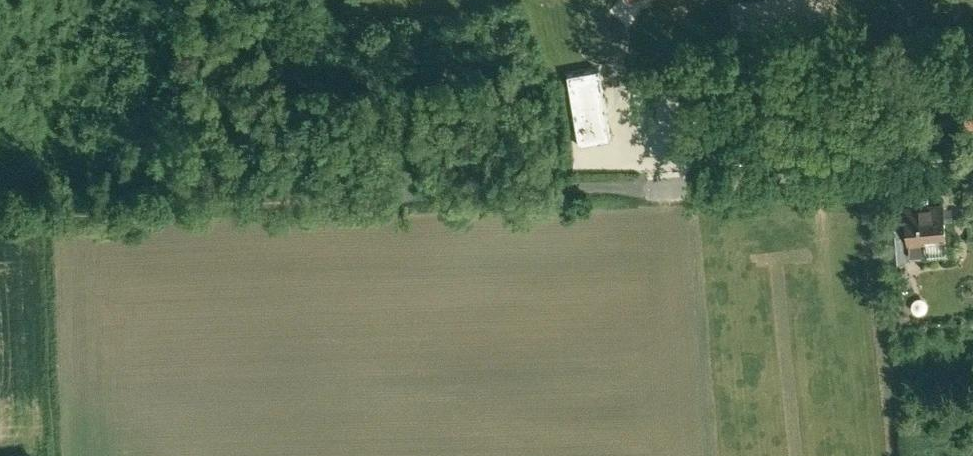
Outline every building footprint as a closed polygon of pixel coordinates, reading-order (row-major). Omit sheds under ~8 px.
[(597,73),(570,78),(580,137),(607,133),(597,73)] [(943,202),(906,205),(907,217),(908,238),(909,238),(946,235),(943,202)] [(907,217),(883,219),(886,255),(910,253),(909,238),(908,238),(907,217)]
